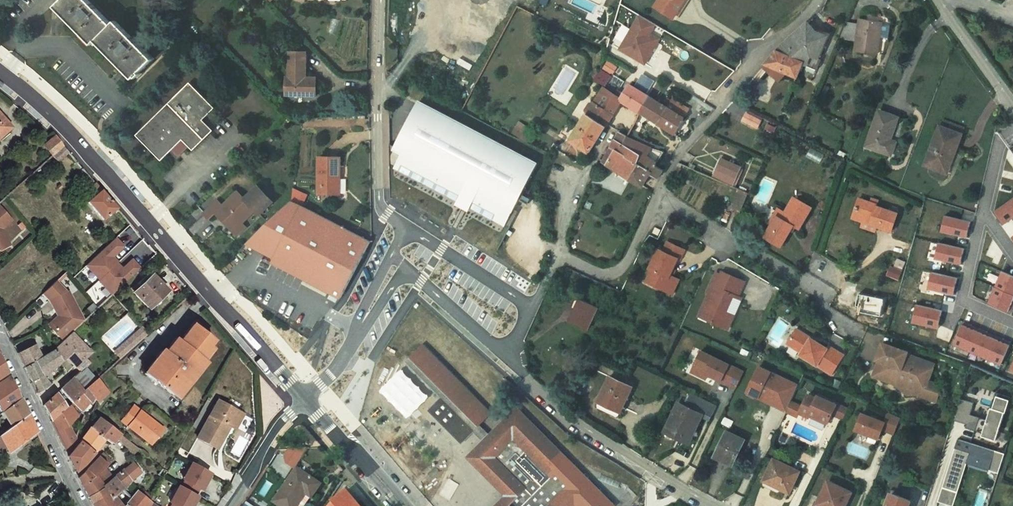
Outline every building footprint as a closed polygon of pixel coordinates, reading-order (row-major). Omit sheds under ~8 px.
[(96,41),(133,78),(136,75),(137,77),(140,73),(139,72),(153,59),(115,21),(112,25),(88,0),(62,0),(56,7),(93,44),(96,41)] [(685,0),(659,0),(655,6),(673,18),(685,0)] [(663,39),(654,34),(659,25),(640,14),(619,50),(647,66),(663,39)] [(855,51),(877,54),(880,36),(882,24),(882,22),(860,19),(859,25),(847,23),(840,39),(856,41),(855,51)] [(777,52),(803,62),(803,63),(806,64),(805,66),(817,70),(821,59),(818,58),(827,36),(816,31),(808,23),(784,44),(777,52)] [(286,77),(286,94),(316,95),(316,78),(306,78),(306,52),(290,52),(289,77),(286,77)] [(797,77),(803,63),(803,62),(777,52),(766,64),(786,72),(797,77)] [(786,72),(766,64),(764,66),(780,81),(786,72)] [(591,76),(595,79),(600,70),(596,68),(591,76)] [(605,86),(611,76),(601,70),(600,70),(595,79),(605,86)] [(178,94),(136,135),(145,144),(146,142),(163,159),(172,150),(182,140),(189,146),(193,150),(213,130),(203,120),(215,108),(190,82),(178,94)] [(640,112),(649,96),(630,85),(621,99),(622,99),(622,101),(640,112)] [(622,101),(622,99),(621,99),(604,88),(595,102),(614,114),(622,101)] [(649,96),(640,112),(657,123),(667,107),(649,95),(649,96)] [(667,107),(684,118),(690,109),(672,99),(667,107)] [(587,114),(570,141),(589,153),(614,114),(595,102),(591,103),(586,110),(587,114)] [(537,166),(418,103),(395,147),(403,151),(395,166),(403,170),(497,220),(506,224),(506,223),(511,214),(511,215),(537,166)] [(657,123),(677,135),(678,132),(677,131),(684,118),(667,107),(657,123)] [(749,111),(748,114),(761,120),(762,118),(749,111)] [(867,146),(891,154),(895,142),(889,140),(897,118),(879,111),(867,146)] [(746,113),(742,120),(758,128),(761,121),(761,120),(748,114),(746,113)] [(12,127),(0,114),(0,138),(12,127)] [(944,120),(941,127),(961,134),(964,127),(944,120)] [(534,131),(519,122),(512,133),(527,142),(534,131)] [(925,165),(945,172),(950,159),(952,160),(962,134),(961,134),(941,127),(940,126),(925,165)] [(604,162),(623,174),(631,179),(640,164),(638,163),(640,157),(641,155),(623,145),(628,136),(620,132),(612,147),(616,149),(610,159),(606,157),(604,162)] [(56,136),(44,145),(53,155),(63,146),(56,136)] [(653,147),(628,136),(623,145),(641,155),(640,157),(644,159),(643,160),(645,162),(654,168),(656,165),(665,151),(653,147)] [(189,146),(182,140),(172,150),(178,156),(189,146)] [(163,159),(146,142),(145,144),(161,161),(163,159)] [(63,146),(53,155),(58,162),(69,152),(63,146)] [(616,149),(612,147),(606,157),(610,159),(616,149)] [(319,157),(319,193),(338,194),(338,176),(340,176),(341,157),(319,157)] [(654,168),(645,162),(643,160),(644,159),(640,157),(638,163),(640,164),(631,179),(643,186),(649,177),(654,179),(655,177),(658,179),(664,170),(656,165),(654,168)] [(740,167),(721,159),(713,178),(732,186),(736,176),(739,169),(740,167)] [(683,164),(679,162),(672,174),(678,176),(681,169),(681,167),(683,164)] [(1005,175),(1012,178),(1012,164),(1010,163),(1005,175)] [(631,179),(623,174),(621,177),(629,182),(631,179)] [(92,187),(98,194),(102,191),(96,184),(92,187)] [(258,185),(245,198),(248,202),(254,196),(253,194),(260,187),(258,185)] [(216,213),(233,231),(242,223),(256,210),(260,214),(273,201),(260,187),(253,194),(254,196),(248,202),(245,198),(238,191),(223,206),(218,200),(204,214),(209,219),(216,213)] [(740,213),(748,193),(739,189),(730,208),(740,213)] [(306,196),(292,190),(291,200),(302,205),(306,196)] [(116,208),(102,191),(98,194),(88,202),(103,219),(116,208)] [(794,197),(785,212),(782,218),(777,215),(772,224),(765,237),(781,246),(794,225),(799,229),(812,207),(794,197)] [(995,211),(1000,218),(1005,224),(1012,218),(1012,198),(995,211)] [(852,218),(863,221),(876,226),(892,231),(897,214),(877,207),(878,205),(870,202),(859,199),(852,218)] [(302,206),(290,201),(263,226),(285,238),(275,258),(272,262),(341,298),(370,242),(313,212),(302,206)] [(9,245),(1,228),(11,220),(0,207),(0,250),(9,245)] [(777,215),(782,218),(785,212),(778,208),(770,223),(772,224),(777,215)] [(511,214),(506,223),(511,226),(515,217),(511,215),(511,214)] [(971,221),(945,216),(941,232),(967,238),(969,230),(971,221)] [(875,231),(876,226),(863,221),(861,226),(875,231)] [(246,227),(242,223),(233,231),(237,236),(246,227)] [(285,238),(263,226),(246,243),(275,258),(285,238)] [(661,230),(655,227),(653,233),(658,235),(661,230)] [(646,282),(663,290),(666,284),(675,289),(679,279),(670,275),(678,259),(680,260),(685,250),(668,242),(663,251),(659,249),(649,269),(652,270),(646,282)] [(964,248),(939,243),(935,259),(960,265),(962,257),(964,248)] [(103,250),(86,265),(100,279),(125,256),(126,255),(120,249),(111,258),(103,250)] [(100,279),(99,280),(112,294),(113,294),(128,280),(120,272),(131,262),(125,256),(100,279)] [(902,272),(890,267),(887,275),(898,280),(902,272)] [(703,308),(709,310),(705,319),(728,329),(734,316),(725,312),(733,294),(738,297),(745,281),(722,271),(721,274),(716,272),(708,292),(709,293),(703,308)] [(1002,271),(995,287),(1012,295),(1012,276),(1002,271)] [(957,278),(932,272),(928,288),(954,294),(955,286),(957,278)] [(134,286),(138,290),(135,292),(149,307),(167,290),(153,275),(149,279),(146,275),(134,286)] [(69,291),(58,279),(43,293),(50,300),(58,316),(49,325),(63,340),(84,320),(69,291)] [(675,289),(666,284),(663,290),(672,294),(675,289)] [(995,287),(988,303),(1009,311),(1012,304),(1012,295),(995,287)] [(597,307),(580,299),(569,322),(587,330),(597,307)] [(942,311),(916,305),(912,323),(938,329),(940,318),(942,311)] [(699,316),(705,319),(709,310),(703,308),(699,316)] [(208,346),(212,340),(196,320),(180,341),(174,348),(170,345),(166,351),(159,359),(157,357),(147,369),(156,376),(153,380),(173,395),(185,379),(189,382),(200,368),(197,365),(202,358),(199,356),(208,346)] [(964,321),(954,345),(969,352),(978,331),(971,328),(972,325),(968,323),(964,321)] [(121,359),(149,334),(143,327),(115,352),(121,359)] [(978,331),(969,352),(985,358),(994,338),(987,335),(988,332),(984,330),(980,328),(978,331)] [(802,353),(800,355),(825,370),(837,351),(828,346),(827,348),(796,329),(787,343),(802,353)] [(180,341),(176,338),(170,345),(174,348),(180,341)] [(994,338),(985,358),(1001,365),(1011,342),(1007,340),(1003,338),(1002,341),(994,338)] [(56,349),(41,358),(25,368),(31,380),(42,375),(57,363),(65,374),(81,360),(64,340),(56,347),(56,349)] [(896,381),(895,384),(901,389),(912,356),(907,354),(900,352),(901,349),(883,343),(877,360),(879,361),(876,369),(881,378),(889,382),(890,379),(896,381)] [(423,344),(406,360),(442,397),(429,410),(449,430),(450,429),(479,400),(423,344)] [(25,368),(41,358),(35,345),(18,354),(25,368)] [(202,358),(203,359),(211,348),(208,346),(199,356),(202,358)] [(166,351),(163,349),(157,357),(159,359),(166,351)] [(737,369),(702,351),(695,365),(707,370),(705,373),(712,376),(729,385),(737,369)] [(912,356),(901,389),(908,395),(916,394),(929,399),(932,391),(937,389),(934,383),(928,381),(935,364),(912,356)] [(202,358),(197,365),(200,368),(206,361),(203,359),(202,358)] [(707,370),(695,365),(693,370),(711,379),(712,376),(705,373),(707,370)] [(82,369),(73,378),(82,392),(87,388),(97,380),(86,367),(82,370),(82,369)] [(775,398),(776,395),(784,399),(792,382),(759,367),(747,392),(758,398),(761,392),(775,398)] [(144,373),(153,380),(156,376),(147,369),(144,373)] [(744,372),(737,369),(729,385),(736,388),(744,372)] [(37,393),(50,385),(42,375),(31,380),(37,393)] [(21,399),(21,398),(20,398),(10,376),(0,383),(0,408),(3,412),(21,399)] [(610,376),(598,401),(620,412),(621,412),(632,387),(610,376)] [(61,390),(72,403),(82,392),(73,378),(61,390)] [(87,388),(93,396),(98,402),(108,393),(97,379),(97,380),(87,388)] [(189,382),(185,379),(173,395),(177,398),(189,382)] [(841,382),(835,379),(832,386),(838,388),(841,382)] [(761,392),(758,398),(786,411),(791,402),(798,385),(792,382),(784,399),(776,395),(775,398),(761,392)] [(90,399),(93,396),(87,388),(82,392),(72,403),(81,411),(90,399)] [(939,393),(937,389),(932,391),(929,399),(936,401),(939,393)] [(66,408),(56,393),(43,405),(51,421),(66,408)] [(679,405),(666,431),(681,438),(688,442),(701,416),(710,420),(717,406),(691,394),(684,407),(679,405)] [(811,414),(828,422),(832,413),(836,404),(818,396),(817,398),(809,394),(803,407),(800,406),(798,412),(809,417),(809,416),(811,414)] [(974,403),(961,399),(955,417),(968,421),(967,425),(966,428),(983,434),(982,436),(996,441),(1005,413),(1006,413),(1011,398),(998,394),(993,409),(991,408),(987,422),(970,416),(974,403)] [(29,413),(21,399),(3,412),(12,425),(29,413)] [(230,426),(231,427),(239,412),(218,400),(197,438),(217,449),(230,426)] [(491,413),(479,400),(450,429),(463,442),(474,430),(484,441),(490,436),(479,425),(491,413)] [(620,412),(598,401),(596,407),(618,417),(620,412)] [(798,412),(800,406),(791,402),(786,411),(796,416),(798,412)] [(64,449),(75,438),(68,424),(77,415),(81,411),(72,403),(66,408),(51,421),(64,449)] [(836,404),(832,413),(844,418),(848,410),(836,404)] [(163,429),(133,406),(121,421),(151,444),(163,429)] [(507,496),(496,505),(614,505),(517,408),(490,436),(484,441),(468,457),(507,496)] [(243,414),(239,412),(231,427),(235,429),(243,414)] [(900,418),(888,412),(884,422),(862,413),(855,430),(879,439),(882,429),(894,434),(900,418)] [(7,430),(0,435),(0,453),(7,448),(9,452),(37,431),(28,414),(7,430)] [(828,422),(811,414),(809,416),(827,425),(828,422)] [(120,434),(99,418),(91,427),(104,439),(112,444),(120,434)] [(94,453),(104,439),(91,427),(80,442),(94,453)] [(681,438),(666,431),(664,435),(671,438),(679,440),(681,438)] [(745,440),(727,432),(715,455),(724,459),(723,461),(732,465),(745,440)] [(135,446),(122,436),(119,440),(130,451),(135,446)] [(1004,454),(958,439),(942,487),(955,491),(966,458),(999,469),(1004,454)] [(76,471),(83,464),(94,453),(80,442),(68,456),(76,471)] [(139,449),(135,446),(130,451),(133,454),(139,449)] [(96,475),(104,467),(110,461),(106,457),(103,460),(99,456),(87,469),(94,477),(96,475)] [(799,472),(774,460),(763,483),(763,484),(763,485),(764,486),(777,492),(778,492),(779,492),(780,491),(781,488),(789,492),(799,472)] [(132,480),(139,471),(133,463),(113,479),(104,486),(104,487),(88,496),(92,504),(109,493),(112,498),(117,494),(123,489),(124,490),(132,480)] [(615,474),(586,463),(585,467),(613,479),(615,474)] [(192,464),(183,479),(186,481),(182,488),(179,487),(170,502),(173,504),(172,505),(192,505),(197,497),(195,496),(199,488),(201,489),(210,474),(192,464)] [(290,478),(294,472),(282,464),(278,471),(290,478)] [(104,467),(96,475),(104,486),(113,479),(104,467)] [(104,487),(104,486),(96,475),(94,477),(87,469),(79,478),(88,496),(104,487)] [(274,501),(281,505),(298,505),(306,494),(312,498),(320,485),(296,469),(294,472),(290,478),(274,501)] [(461,494),(444,474),(431,497),(439,505),(455,505),(461,494)] [(851,493),(828,482),(818,503),(823,505),(845,505),(851,493)] [(955,491),(942,487),(939,499),(951,504),(955,491)] [(336,500),(337,501),(347,492),(344,488),(336,500)] [(7,498),(21,501),(24,493),(10,489),(4,494),(7,498)] [(150,502),(143,495),(136,490),(125,503),(126,504),(124,505),(148,505),(150,502)] [(347,492),(337,501),(334,504),(336,505),(335,505),(359,505),(347,492)] [(117,494),(112,498),(109,493),(92,504),(93,505),(118,505),(117,503),(121,500),(117,494)] [(306,494),(298,505),(306,505),(312,498),(306,494)] [(910,501),(892,494),(887,505),(908,505),(910,501)]
